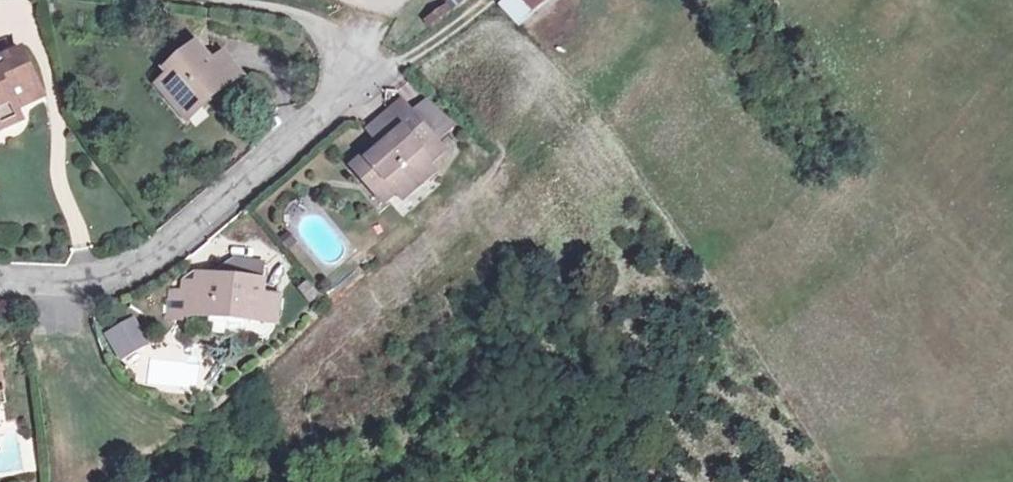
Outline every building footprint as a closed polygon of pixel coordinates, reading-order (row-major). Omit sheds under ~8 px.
[(545,0),(499,0),(495,4),(515,26),(545,0)] [(197,43),(182,56),(186,60),(171,73),(160,84),(180,107),(194,95),(204,106),(241,75),(223,53),(213,61),(197,43)] [(1,129),(22,120),(18,110),(15,102),(41,90),(23,52),(0,61),(0,127),(1,129)] [(167,69),(171,73),(186,60),(182,56),(167,69)] [(15,102),(18,110),(45,98),(41,90),(15,102)] [(194,95),(180,107),(189,118),(204,106),(194,95)] [(405,185),(412,192),(435,171),(429,164),(445,150),(436,140),(415,116),(402,101),(370,129),(384,145),(358,170),(375,190),(380,186),(390,198),(398,191),(405,185)] [(429,104),(415,116),(436,140),(452,125),(429,104)] [(404,198),(412,192),(405,185),(398,191),(404,198)] [(380,186),(375,190),(386,202),(390,198),(380,186)] [(183,284),(182,291),(175,291),(170,295),(168,314),(172,318),(194,320),(195,314),(259,322),(275,324),(278,296),(261,295),(263,281),(260,281),(262,265),(232,261),(230,277),(197,274),(196,281),(187,281),(183,284)] [(130,315),(99,332),(114,359),(145,342),(130,315)]
